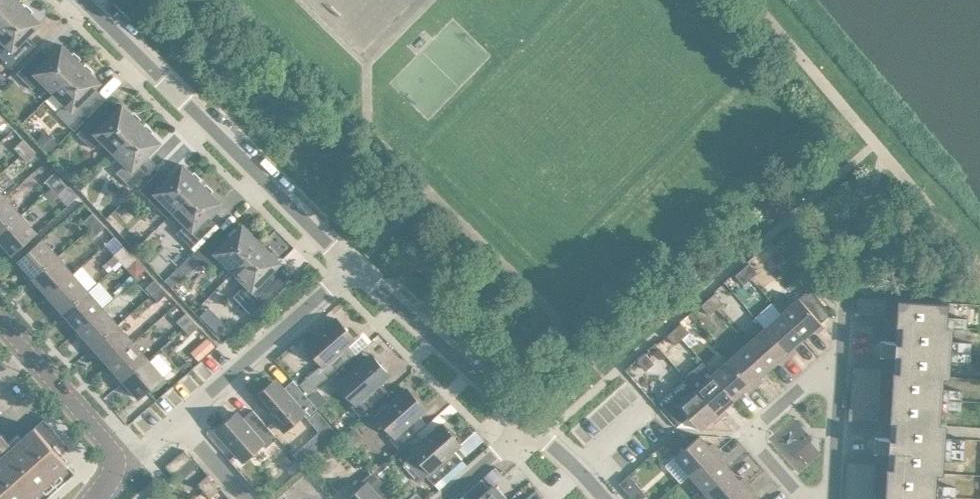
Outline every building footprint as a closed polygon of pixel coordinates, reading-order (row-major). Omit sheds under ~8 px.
[(0,9),(0,32),(0,33),(0,49),(7,56),(28,35),(20,27),(36,11),(24,0),(9,0),(0,9)] [(9,0),(0,0),(0,9),(9,0)] [(36,68),(48,80),(77,52),(58,33),(42,49),(34,40),(12,61),(28,77),(36,68)] [(77,52),(48,80),(60,92),(52,101),(70,119),(91,98),(80,87),(96,71),(77,52)] [(96,128),(108,140),(137,112),(118,93),(102,109),(94,100),(72,121),(88,136),(96,128)] [(137,112),(108,140),(120,152),(112,161),(127,176),(148,155),(140,146),(155,131),(137,112)] [(42,120),(32,130),(43,141),(53,131),(42,120)] [(9,136),(16,143),(25,134),(18,127),(9,136)] [(25,134),(16,143),(22,150),(31,141),(25,134)] [(149,181),(168,200),(196,172),(178,153),(162,169),(153,160),(136,178),(145,186),(149,181)] [(40,169),(47,176),(56,167),(50,160),(40,169)] [(56,167),(47,176),(53,183),(62,174),(56,167)] [(196,172),(168,200),(180,212),(172,221),(187,236),(208,215),(200,206),(215,191),(196,172)] [(47,176),(39,183),(43,187),(49,187),(53,183),(47,176)] [(16,203),(1,186),(0,187),(0,217),(16,203)] [(78,210),(85,217),(94,208),(88,201),(78,210)] [(0,217),(0,234),(7,243),(32,221),(16,203),(0,217)] [(94,208),(85,217),(91,223),(100,215),(94,208)] [(216,248),(228,260),(256,232),(237,213),(222,229),(211,218),(186,242),(198,253),(201,250),(208,256),(216,248)] [(19,263),(25,270),(53,245),(37,227),(13,249),(22,260),(19,263)] [(256,232),(228,260),(241,272),(229,284),(247,302),(271,278),(260,266),(275,251),(256,232)] [(109,243),(116,250),(125,241),(119,234),(109,243)] [(125,241),(116,250),(118,252),(122,257),(132,248),(125,241)] [(116,250),(109,243),(102,250),(108,257),(116,250)] [(34,273),(43,284),(68,262),(53,245),(25,270),(30,276),(34,273)] [(105,260),(108,257),(102,250),(98,253),(105,260)] [(116,250),(108,257),(110,259),(118,252),(116,250)] [(745,252),(737,258),(746,267),(753,261),(745,252)] [(746,267),(737,258),(730,264),(739,274),(746,267)] [(49,297),(55,304),(83,279),(68,262),(43,284),(52,294),(49,297)] [(127,262),(108,280),(112,284),(131,267),(127,262)] [(140,276),(147,283),(156,274),(150,268),(140,276)] [(156,274),(147,283),(153,290),(163,281),(156,274)] [(804,278),(794,286),(816,312),(826,303),(804,278)] [(64,307),(73,318),(98,296),(83,279),(55,304),(60,310),(64,307)] [(710,282),(703,288),(712,298),(719,291),(710,282)] [(794,286),(776,302),(798,327),(809,318),(812,322),(819,316),(816,312),(794,286)] [(851,304),(881,306),(882,288),(852,286),(851,304)] [(712,298),(703,288),(696,294),(705,304),(712,298)] [(888,360),(887,385),(956,390),(957,379),(938,378),(938,365),(944,366),(945,351),(965,352),(966,332),(947,330),(947,317),(961,318),(962,307),(942,306),(943,292),(893,288),(891,314),(897,315),(896,338),(894,361),(888,360)] [(79,332),(85,338),(113,313),(98,296),(73,318),(83,328),(79,332)] [(172,310),(178,317),(188,308),(181,301),(172,310)] [(776,302),(759,317),(784,346),(791,340),(788,336),(798,327),(776,302)] [(212,303),(203,312),(212,321),(221,312),(212,303)] [(301,334),(318,354),(314,357),(324,367),(351,343),(343,333),(349,327),(332,307),(301,334)] [(188,308),(178,317),(185,323),(194,315),(188,308)] [(676,312),(669,318),(678,328),(685,322),(676,312)] [(94,342),(103,352),(128,330),(113,313),(85,338),(91,345),(94,342)] [(759,317),(742,332),(764,357),(774,348),(778,352),(784,346),(759,317)] [(678,328),(669,318),(662,324),(671,334),(678,328)] [(202,327),(194,334),(202,342),(210,335),(202,327)] [(109,366),(115,372),(143,347),(128,330),(103,352),(113,363),(109,366)] [(742,332),(725,347),(750,376),(757,370),(753,367),(764,357),(742,332)] [(333,373),(350,392),(346,395),(355,405),(383,381),(375,371),(384,362),(367,342),(333,373)] [(634,349),(642,359),(650,352),(641,343),(634,349)] [(143,347),(115,372),(121,379),(124,376),(134,387),(159,365),(143,347)] [(725,347),(708,362),(730,387),(740,378),(743,382),(750,376),(725,347)] [(844,409),(874,411),(878,357),(847,355),(844,409)] [(708,362),(691,377),(716,406),(722,400),(719,397),(730,387),(708,362)] [(249,385),(279,419),(299,402),(302,406),(312,397),(288,369),(278,377),(269,368),(249,385)] [(716,406),(691,377),(682,368),(655,391),(674,413),(683,405),(695,418),(706,408),(709,412),(716,406)] [(313,378),(305,385),(314,395),(322,388),(313,378)] [(371,405),(388,424),(385,427),(394,438),(422,413),(413,403),(420,398),(402,378),(371,405)] [(882,457),(880,482),(950,486),(951,476),(931,474),(932,462),(938,462),(939,447),(958,449),(960,428),(940,427),(941,412),(935,412),(936,398),(956,400),(956,390),(887,385),(885,410),(891,410),(890,427),(888,457),(882,457)] [(211,419),(238,450),(258,433),(261,437),(272,426),(248,398),(237,408),(231,401),(211,419)] [(313,399),(303,407),(326,433),(335,424),(313,399)] [(674,413),(672,415),(695,418),(683,405),(674,413)] [(39,407),(29,415),(54,444),(55,444),(64,436),(39,407)] [(413,470),(421,463),(429,473),(437,467),(457,449),(448,439),(455,433),(437,413),(406,440),(408,442),(397,452),(413,470)] [(0,441),(0,498),(28,498),(71,462),(55,444),(54,444),(29,415),(0,441)] [(348,416),(340,424),(348,432),(356,424),(348,416)] [(670,446),(685,464),(714,439),(708,432),(704,435),(694,424),(670,446)] [(404,437),(393,446),(397,452),(408,442),(406,440),(404,437)] [(160,455),(168,463),(187,447),(179,438),(160,455)] [(685,464),(700,481),(725,459),(716,448),(719,445),(714,439),(685,464)] [(457,449),(437,467),(441,472),(462,454),(457,449)] [(381,450),(371,459),(376,466),(387,457),(381,450)] [(871,452),(841,450),(838,498),(868,498),(871,452)] [(349,498),(385,498),(382,496),(392,487),(368,459),(357,469),(360,472),(341,489),(349,498)] [(700,481),(715,498),(744,473),(738,466),(734,470),(725,459),(700,481)] [(192,472),(198,479),(208,471),(202,464),(192,472)] [(614,472),(625,485),(635,476),(623,464),(614,472)] [(465,498),(492,498),(503,490),(488,473),(484,477),(476,468),(457,484),(465,493),(462,496),(465,498)] [(208,471),(198,479),(205,487),(214,478),(208,471)] [(716,498),(749,498),(755,493),(746,483),(749,480),(744,473),(715,498),(716,498)] [(635,476),(625,485),(631,492),(641,484),(635,476)] [(538,487),(531,479),(514,493),(516,496),(512,498),(525,498),(538,487)] [(880,482),(879,498),(930,498),(930,495),(949,496),(950,486),(880,482)] [(546,496),(538,487),(525,498),(543,498),(546,496)] [(503,490),(492,498),(511,498),(503,490)]
